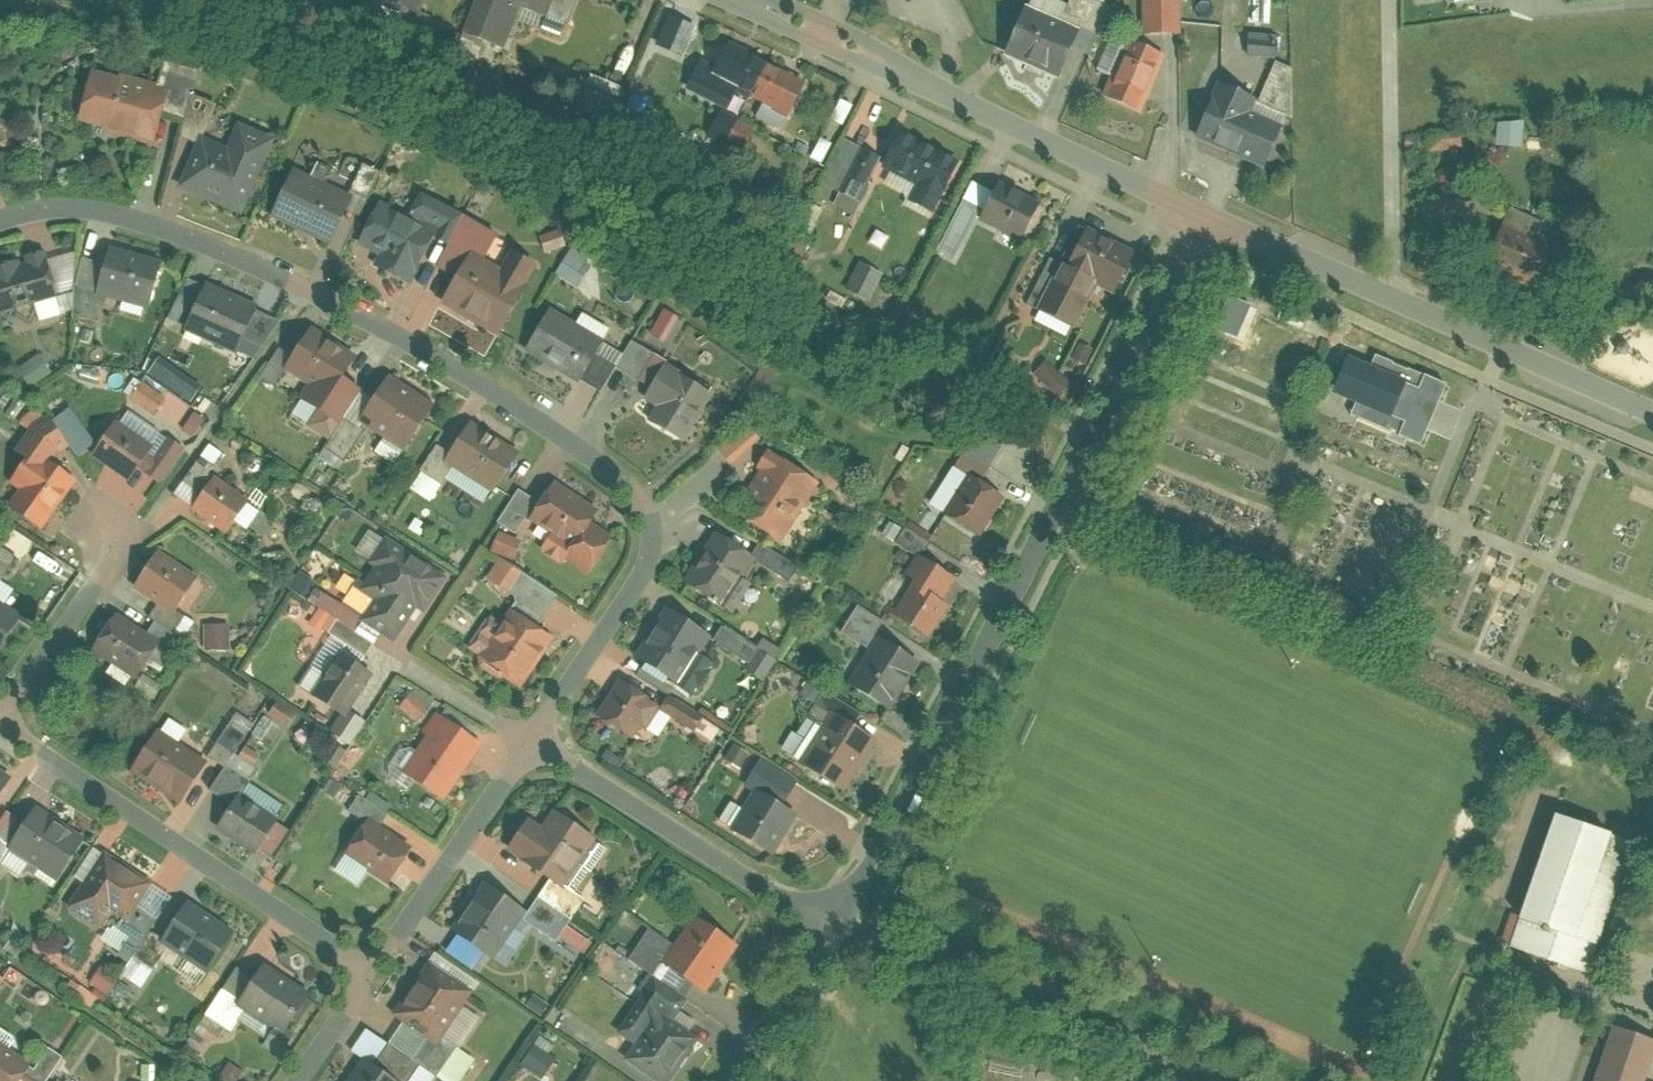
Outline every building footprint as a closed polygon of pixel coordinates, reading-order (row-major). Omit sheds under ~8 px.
[(423,16),(429,0),(381,0),(423,16)] [(472,34),(510,49),(522,18),(545,27),(556,0),(485,0),(472,34)] [(1070,2),(1103,16),(1102,0),(1070,0),(1070,2)] [(1251,23),(1276,23),(1276,0),(1251,0),(1251,23)] [(1030,2),(1024,19),(1057,32),(1064,15),(1030,2)] [(1070,2),(1064,15),(1057,32),(1073,38),(1096,48),(1109,18),(1107,18),(1103,16),(1070,2)] [(1177,3),(1138,4),(1139,47),(1177,46),(1177,3)] [(674,10),(660,41),(690,56),(705,25),(674,10)] [(1024,19),(1019,16),(998,67),(1052,89),(1073,38),(1057,32),(1024,19)] [(764,59),(717,37),(703,67),(750,89),(764,59)] [(1244,39),(1242,51),(1271,55),(1273,42),(1244,39)] [(1161,62),(1122,46),(1098,107),(1137,123),(1161,62)] [(1272,59),(1258,94),(1253,108),(1280,119),(1282,114),(1290,117),(1288,66),(1272,59)] [(810,79),(772,60),(757,90),(795,109),(810,79)] [(164,89),(91,71),(78,124),(151,142),(164,89)] [(1258,94),(1211,77),(1189,137),(1264,164),(1280,119),(1253,108),(1258,94)] [(1512,147),(1512,122),(1484,122),(1484,147),(1512,147)] [(271,138),(238,125),(229,149),(195,136),(174,189),(241,215),(271,138)] [(1460,125),(1427,126),(1428,149),(1461,148),(1460,125)] [(868,144),(844,135),(826,183),(844,190),(838,205),(860,214),(890,137),(873,130),(868,144)] [(824,138),(817,158),(828,161),(834,142),(824,138)] [(956,162),(899,139),(886,169),(921,183),(913,202),(935,211),(956,162)] [(350,197),(294,170),(271,217),(328,244),(350,197)] [(1041,198),(1000,178),(979,220),(1020,240),(1041,198)] [(435,228),(379,201),(358,245),(380,256),(376,263),(410,280),(435,228)] [(1549,224),(1507,206),(1500,223),(1492,219),(1475,259),(1525,280),(1549,224)] [(1139,248),(1079,218),(1036,302),(1073,321),(1095,279),(1117,290),(1139,248)] [(565,274),(586,287),(605,256),(584,243),(565,274)] [(158,263),(112,251),(101,296),(147,308),(158,263)] [(498,266),(471,251),(440,310),(494,338),(532,266),(506,252),(498,266)] [(0,267),(0,315),(54,297),(40,254),(0,267)] [(863,258),(848,286),(874,299),(889,271),(863,258)] [(254,308),(207,287),(186,336),(233,356),(254,308)] [(657,333),(673,342),(688,315),(672,306),(657,333)] [(600,339),(550,311),(525,355),(575,383),(600,339)] [(375,368),(311,330),(286,372),(311,387),(293,417),(332,440),(375,368)] [(1093,346),(1080,341),(1074,357),(1086,362),(1093,346)] [(25,367),(35,386),(58,375),(48,355),(25,367)] [(1072,381),(1045,356),(1033,368),(1060,394),(1072,381)] [(716,390),(665,362),(644,401),(657,408),(648,424),(685,444),(716,390)] [(163,363),(156,374),(198,402),(206,390),(163,363)] [(1416,390),(1348,363),(1334,397),(1403,424),(1398,437),(1423,447),(1447,385),(1422,375),(1416,390)] [(433,407),(388,377),(357,423),(402,453),(433,407)] [(136,400),(162,415),(172,397),(146,382),(136,400)] [(200,437),(210,419),(200,413),(190,431),(200,437)] [(65,445),(47,419),(40,423),(35,415),(21,424),(27,434),(15,452),(28,461),(13,485),(24,492),(11,511),(43,532),(78,479),(45,458),(65,445)] [(516,453),(469,423),(443,464),(490,494),(516,453)] [(730,467),(761,441),(746,423),(714,449),(730,467)] [(152,452),(114,426),(92,458),(130,484),(152,452)] [(175,438),(152,473),(161,479),(184,443),(175,438)] [(816,480),(762,451),(728,512),(781,542),(816,480)] [(978,462),(958,451),(951,464),(962,469),(939,510),(982,534),(1003,497),(969,478),(978,462)] [(249,500),(213,478),(191,512),(227,535),(249,500)] [(612,527),(548,490),(522,535),(586,572),(612,527)] [(756,558),(719,533),(688,579),(726,604),(756,558)] [(448,573),(384,537),(367,566),(374,570),(360,593),(375,601),(361,624),(396,644),(416,609),(425,614),(448,573)] [(965,567),(929,546),(895,605),(931,626),(965,567)] [(197,577),(157,553),(134,592),(174,616),(197,577)] [(287,618),(312,629),(318,616),(293,605),(287,618)] [(713,634),(669,605),(638,652),(682,681),(713,634)] [(0,607),(0,649),(18,617),(0,607)] [(552,643),(508,614),(501,624),(489,616),(464,653),(521,691),(552,643)] [(160,644),(115,616),(91,654),(136,682),(160,644)] [(227,627),(204,629),(206,653),(229,651),(227,627)] [(790,649),(772,641),(771,644),(732,627),(722,649),(780,673),(790,649)] [(332,642),(325,638),(328,633),(319,628),(316,634),(317,634),(293,677),(307,686),(332,642)] [(921,657),(879,633),(853,678),(894,702),(921,657)] [(702,695),(729,665),(717,654),(690,685),(702,695)] [(372,677),(338,656),(313,699),(347,719),(372,677)] [(667,710),(623,683),(603,715),(647,742),(667,710)] [(420,691),(406,708),(425,723),(439,706),(420,691)] [(289,730),(304,721),(291,701),(277,710),(289,730)] [(879,734),(836,709),(807,761),(849,785),(879,734)] [(482,746),(437,717),(399,775),(444,804),(482,746)] [(207,766),(156,734),(131,773),(181,805),(207,766)] [(0,775),(0,798),(10,782),(0,775)] [(803,812),(754,786),(734,823),(783,849),(803,812)] [(277,819),(239,795),(218,827),(256,851),(277,819)] [(83,839),(35,808),(7,851),(56,882),(83,839)] [(1632,835),(1549,808),(1517,904),(1514,915),(1520,917),(1512,944),(1588,969),(1632,835)] [(550,877),(537,898),(570,919),(586,896),(577,891),(605,846),(552,812),(539,831),(525,822),(508,850),(550,877)] [(410,853),(365,825),(345,856),(391,884),(410,853)] [(150,884),(101,852),(62,911),(95,932),(111,908),(127,919),(150,884)] [(528,911),(481,881),(450,928),(455,931),(445,948),(476,968),(486,953),(506,966),(532,925),(556,941),(570,919),(537,898),(528,911)] [(229,937),(185,909),(160,947),(204,975),(229,937)] [(647,926),(627,956),(655,974),(686,995),(693,984),(704,991),(736,943),(693,915),(673,944),(647,926)] [(389,1042),(438,1075),(446,1080),(458,1080),(473,1059),(458,1049),(480,1016),(464,1005),(480,981),(433,950),(391,1013),(403,1021),(389,1042)] [(95,983),(113,995),(124,978),(107,966),(95,983)] [(306,996),(262,969),(239,1008),(282,1034),(306,996)] [(655,974),(618,1031),(635,1042),(625,1057),(661,1080),(664,1080),(693,1036),(670,1020),(686,995),(655,974)] [(366,1027),(351,1050),(363,1058),(347,1080),(434,1080),(438,1075),(389,1042),(366,1027)] [(1652,1064),(1652,1041),(1619,1029),(1601,1080),(1647,1080),(1652,1064)] [(533,1044),(520,1063),(541,1077),(554,1057),(533,1044)] [(0,1050),(0,1080),(17,1080),(26,1066),(0,1050)]
